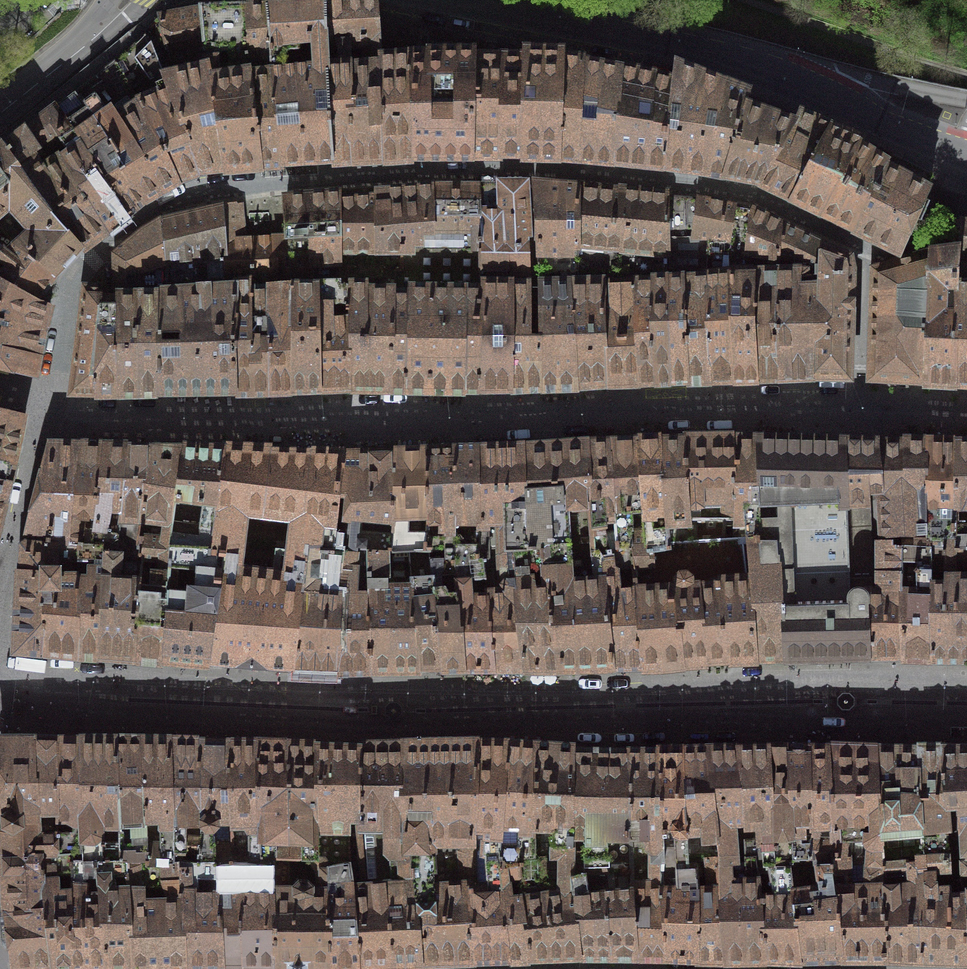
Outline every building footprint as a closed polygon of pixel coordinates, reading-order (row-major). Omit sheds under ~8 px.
[(378,20),(380,21),(379,2),(363,2),(347,3),(349,42),(350,66),(352,66),(351,62),(358,61),(357,49),(367,48),(367,65),(380,63),(379,31),(378,20)] [(337,43),(349,42),(347,3),(336,4),(325,4),(325,41),(325,44),(327,44),(337,43)] [(269,56),(270,70),(284,69),(283,57),(287,51),(296,51),(295,46),(313,45),(314,67),(327,65),(325,44),(325,41),(325,4),(296,6),(267,7),(269,56)] [(248,48),(248,57),(269,56),(267,7),(257,8),(247,9),(248,48)] [(208,49),(204,9),(203,9),(181,13),(160,17),(145,33),(155,57),(167,52),(170,63),(183,61),(183,65),(197,62),(197,61),(203,60),(209,59),(208,49)] [(246,48),(248,48),(247,9),(226,9),(204,9),(208,49),(224,48),(246,48)] [(412,156),(411,60),(411,59),(409,36),(381,41),(380,21),(378,20),(379,31),(380,63),(383,158),(397,157),(412,156)] [(155,57),(145,33),(131,47),(116,61),(139,103),(176,180),(187,176),(198,172),(181,123),(170,94),(155,57)] [(474,156),(474,154),(476,58),(475,58),(475,52),(473,52),(473,53),(461,53),(461,52),(458,52),(458,54),(452,54),(446,54),(446,53),(443,53),(443,54),(430,54),(430,53),(427,53),(427,56),(413,56),(410,36),(409,36),(411,59),(411,60),(412,156),(443,156),(474,156)] [(341,161),(351,161),(349,104),(350,103),(352,102),(351,92),(350,66),(349,42),(337,43),(341,64),(329,65),(327,44),(325,44),(327,65),(328,89),(332,161),(341,161)] [(250,75),(248,57),(248,48),(246,48),(249,75),(227,78),(224,48),(208,49),(209,59),(203,60),(204,69),(210,68),(223,168),(241,167),(259,166),(255,116),(250,75)] [(223,169),(223,168),(210,68),(204,69),(203,60),(197,61),(197,62),(183,65),(183,61),(170,63),(167,52),(155,57),(170,94),(181,123),(198,172),(211,170),(223,169)] [(524,55),(524,61),(513,61),(502,61),(502,59),(476,58),(476,52),(475,52),(475,58),(476,58),(474,154),(520,155),(545,156),(559,156),(563,60),(563,55),(524,55)] [(270,70),(269,56),(248,57),(250,75),(255,116),(259,166),(270,165),(280,164),(279,149),(274,94),(270,71),(270,70)] [(596,159),(613,161),(622,70),(621,70),(620,72),(602,69),(585,65),(585,63),(564,60),(563,60),(559,156),(578,157),(596,159)] [(124,169),(141,200),(159,190),(176,180),(139,103),(116,61),(95,77),(75,92),(101,130),(124,169)] [(349,104),(351,161),(367,159),(383,158),(380,63),(367,65),(352,66),(350,66),(351,92),(352,102),(350,103),(349,104)] [(314,67),(284,69),(270,70),(270,71),(274,94),(279,149),(280,164),(306,163),(332,161),(328,89),(327,65),(314,67)] [(640,164),(666,167),(668,122),(675,66),(673,65),(670,82),(655,78),(655,77),(638,73),(622,70),(613,161),(640,164)] [(707,173),(725,86),(700,76),(675,66),(668,122),(666,167),(687,170),(707,173)] [(737,91),(725,86),(707,173),(716,174),(724,176),(738,128),(744,109),(749,96),(737,91)] [(101,130),(75,92),(65,99),(56,106),(67,123),(86,151),(96,168),(125,214),(131,209),(133,207),(141,200),(124,169),(101,130)] [(73,176),(81,191),(93,211),(105,229),(115,222),(125,214),(96,168),(86,151),(67,123),(56,106),(47,113),(38,120),(53,146),(62,161),(73,176)] [(742,179),(760,183),(793,126),(769,117),(744,109),(738,128),(724,176),(742,179)] [(776,190),(792,198),(831,129),(814,122),(798,116),(793,126),(760,183),(776,190)] [(53,146),(38,120),(21,133),(4,146),(32,189),(80,248),(92,238),(105,229),(93,211),(81,191),(73,176),(62,161),(53,146)] [(831,129),(792,198),(823,213),(853,228),(891,155),(892,153),(861,141),(831,129)] [(14,244),(32,257),(55,275),(68,261),(80,248),(32,189),(4,146),(0,149),(0,220),(9,211),(28,231),(16,243),(0,227),(0,230),(8,238),(14,244)] [(924,195),(932,175),(891,155),(853,228),(876,240),(899,251),(924,195)] [(483,281),(505,282),(512,282),(518,282),(518,286),(530,286),(530,283),(527,234),(524,184),(502,184),(479,183),(479,184),(478,184),(483,249),(481,249),(482,281),(483,281)] [(395,271),(394,291),(400,291),(400,285),(409,285),(409,290),(482,291),(482,286),(482,281),(481,249),(483,249),(478,184),(456,184),(434,185),(435,230),(422,231),(422,241),(413,241),(413,250),(403,250),(404,270),(401,270),(401,271),(395,271)] [(376,191),(376,192),(339,194),(339,251),(341,251),(341,250),(376,250),(376,251),(401,250),(401,256),(400,262),(401,270),(404,270),(403,250),(413,250),(413,241),(422,241),(422,231),(435,230),(434,185),(433,185),(433,186),(392,190),(376,191)] [(578,247),(578,189),(556,187),(534,185),(539,276),(546,272),(570,271),(570,247),(578,247)] [(578,189),(578,247),(579,247),(578,278),(578,280),(589,280),(589,281),(623,280),(632,279),(637,279),(661,276),(661,274),(669,274),(668,239),(667,196),(629,192),(620,191),(620,193),(580,189),(578,189)] [(310,264),(312,264),(312,279),(315,278),(315,282),(339,280),(339,251),(339,194),(313,196),(286,198),(289,236),(289,238),(310,237),(310,264)] [(698,201),(698,200),(683,198),(667,196),(668,239),(694,238),(697,215),(699,201),(698,201)] [(731,240),(735,207),(717,203),(699,200),(698,200),(698,201),(699,201),(697,215),(694,238),(709,238),(708,253),(720,253),(729,253),(731,240)] [(221,206),(225,241),(241,240),(238,203),(230,205),(221,206)] [(225,282),(225,241),(221,206),(193,213),(164,220),(168,251),(166,287),(223,282),(225,282)] [(735,207),(731,240),(748,242),(752,210),(744,209),(735,207)] [(780,257),(781,224),(767,217),(752,210),(748,242),(748,248),(746,256),(746,266),(747,267),(748,267),(749,268),(753,268),(753,275),(754,275),(778,273),(780,257)] [(140,298),(146,298),(145,292),(157,290),(157,289),(166,287),(168,251),(164,220),(163,220),(142,232),(116,254),(116,291),(116,297),(118,392),(129,392),(139,391),(140,298)] [(962,222),(953,222),(951,247),(951,252),(958,251),(963,252),(966,252),(966,223),(962,222)] [(818,376),(825,243),(824,243),(823,245),(802,234),(781,224),(780,257),(778,273),(777,294),(777,305),(777,312),(777,356),(778,377),(798,377),(818,376)] [(55,275),(32,257),(14,244),(8,238),(0,230),(0,280),(35,300),(36,299),(45,287),(55,275)] [(292,280),(312,279),(312,264),(310,264),(310,237),(289,238),(289,236),(282,236),(275,237),(276,279),(276,281),(291,280),(292,283),(293,283),(292,280)] [(225,241),(225,282),(235,281),(276,279),(275,237),(258,238),(241,240),(225,241)] [(684,273),(684,279),(688,380),(699,379),(711,379),(710,362),(708,315),(707,277),(708,277),(708,271),(708,253),(709,238),(694,238),(668,239),(669,274),(670,274),(670,276),(675,276),(675,274),(684,273)] [(747,267),(746,266),(746,256),(748,248),(748,242),(731,240),(729,253),(720,253),(721,269),(730,268),(730,275),(731,275),(731,299),(733,319),(734,379),(744,378),(755,378),(755,314),(754,275),(753,275),(753,268),(749,268),(748,267),(747,267)] [(834,377),(849,377),(853,268),(850,259),(852,257),(843,251),(825,243),(818,376),(834,377)] [(394,291),(367,291),(367,285),(341,285),(341,251),(339,251),(339,280),(339,287),(348,286),(349,387),(369,387),(389,387),(394,291)] [(929,284),(926,382),(941,383),(956,384),(956,284),(958,251),(951,252),(930,254),(929,284)] [(963,252),(958,251),(956,284),(956,384),(966,384),(966,252),(963,252)] [(730,275),(730,268),(721,269),(720,253),(708,253),(708,271),(723,270),(723,276),(708,277),(707,277),(708,315),(710,362),(711,379),(722,379),(734,379),(733,319),(731,299),(731,275),(730,275)] [(920,382),(926,382),(929,284),(930,254),(929,254),(875,269),(872,373),(871,379),(896,381),(920,382)] [(572,277),(572,272),(570,272),(570,271),(546,272),(539,276),(539,281),(540,286),(571,285),(572,285),(572,278),(572,277)] [(766,378),(778,377),(777,356),(777,312),(777,305),(777,294),(778,273),(754,275),(755,314),(755,378),(766,378)] [(663,381),(671,380),(670,276),(670,274),(669,274),(661,274),(661,276),(661,281),(654,282),(656,381),(663,381)] [(679,380),(688,380),(684,279),(676,280),(675,276),(670,276),(671,380),(679,380)] [(306,389),(320,388),(318,310),(317,285),(316,285),(315,282),(315,278),(312,279),(292,280),(293,283),(293,288),(292,316),(292,390),(306,389)] [(592,381),(608,380),(605,285),(589,285),(589,281),(589,280),(578,280),(578,278),(572,278),(572,285),(571,285),(571,315),(571,321),(572,322),(577,383),(592,381)] [(252,391),(268,391),(268,290),(251,290),(251,283),(276,281),(276,279),(235,281),(235,291),(235,390),(235,391),(252,391)] [(624,382),(639,381),(637,279),(632,279),(632,283),(605,285),(608,380),(608,382),(624,382)] [(647,381),(656,381),(654,282),(637,283),(637,279),(639,381),(647,381)] [(41,328),(44,319),(44,317),(45,315),(48,306),(36,299),(35,300),(0,280),(0,317),(41,328)] [(334,387),(349,387),(348,286),(339,287),(339,280),(315,282),(316,285),(317,285),(318,310),(320,388),(334,387)] [(496,389),(511,388),(512,282),(505,282),(505,287),(483,286),(483,281),(482,281),(482,286),(482,291),(481,389),(496,389)] [(235,291),(224,290),(223,282),(166,287),(157,289),(157,290),(158,298),(157,391),(170,391),(178,391),(196,391),(235,390),(235,291)] [(518,282),(512,282),(511,388),(522,387),(541,386),(541,384),(541,336),(539,336),(531,337),(530,312),(530,286),(518,286),(518,282)] [(280,390),(292,390),(292,316),(293,288),(293,283),(292,283),(286,284),(286,289),(268,290),(268,391),(280,390)] [(435,388),(481,389),(482,291),(409,290),(409,285),(400,285),(400,291),(394,291),(389,387),(435,388)] [(571,315),(571,285),(540,286),(539,286),(539,336),(541,336),(541,384),(559,383),(577,383),(572,322),(571,321),(571,315)] [(100,296),(102,290),(87,289),(74,387),(73,387),(73,392),(85,392),(96,392),(100,296)] [(116,291),(102,290),(100,296),(96,392),(107,392),(118,392),(116,297),(116,291)] [(145,292),(146,298),(140,298),(139,391),(148,391),(157,391),(158,298),(157,290),(145,292)] [(11,368),(32,374),(41,328),(0,317),(0,366),(11,368)] [(12,463),(17,439),(20,428),(23,415),(0,409),(0,460),(12,463)] [(687,493),(684,440),(672,441),(660,441),(668,544),(662,545),(663,547),(663,551),(648,553),(648,551),(647,551),(647,556),(633,558),(642,664),(652,664),(663,663),(670,663),(708,659),(727,658),(757,657),(756,645),(752,571),(749,544),(748,536),(735,537),(736,518),(723,518),(703,518),(689,518),(687,493)] [(736,518),(731,440),(708,440),(684,440),(687,493),(689,518),(703,518),(703,508),(703,507),(704,506),(704,505),(704,504),(704,503),(704,502),(704,501),(722,501),(723,518),(736,518)] [(758,537),(757,440),(744,440),(731,440),(736,518),(735,537),(748,536),(749,544),(758,543),(758,537)] [(845,656),(873,655),(872,604),(873,604),(869,493),(881,492),(880,467),(881,467),(880,443),(877,443),(844,442),(757,440),(758,537),(778,537),(781,595),(782,595),(784,657),(829,656),(845,656)] [(668,544),(660,441),(649,441),(637,442),(647,551),(648,551),(648,549),(663,547),(662,545),(668,544)] [(647,551),(637,442),(624,442),(611,443),(618,548),(632,547),(633,558),(647,556),(647,551)] [(904,443),(880,443),(881,467),(880,467),(881,492),(884,536),(926,535),(926,537),(928,537),(928,541),(922,541),(923,542),(929,542),(929,538),(928,535),(928,442),(904,443)] [(957,539),(956,443),(942,443),(928,442),(928,535),(929,538),(929,542),(929,543),(943,543),(943,539),(957,539)] [(592,501),(589,444),(587,444),(587,443),(556,446),(524,448),(527,516),(528,549),(543,549),(543,552),(547,586),(552,586),(560,667),(577,666),(585,666),(594,666),(594,665),(613,665),(602,558),(596,559),(592,501)] [(618,548),(611,443),(600,443),(589,444),(592,501),(596,559),(602,558),(601,553),(605,552),(605,551),(619,550),(618,548)] [(956,443),(957,539),(956,549),(966,550),(966,443),(956,443)] [(67,543),(80,446),(67,446),(53,446),(51,455),(36,508),(28,541),(44,542),(67,543)] [(91,544),(105,447),(92,446),(80,446),(67,543),(78,544),(91,544)] [(121,512),(129,447),(117,447),(105,447),(91,544),(104,544),(105,542),(118,542),(120,520),(121,512)] [(121,512),(120,520),(141,522),(141,516),(152,448),(140,447),(129,447),(121,512)] [(167,448),(152,448),(141,516),(173,520),(176,499),(179,471),(183,448),(167,448)] [(217,505),(225,451),(204,449),(183,448),(179,471),(176,499),(217,505)] [(527,516),(524,448),(501,449),(477,450),(478,519),(527,516)] [(455,530),(478,531),(478,519),(477,450),(452,451),(428,453),(427,549),(430,549),(430,550),(446,551),(446,549),(455,550),(455,530)] [(267,452),(225,451),(217,505),(209,554),(225,556),(210,661),(235,664),(251,665),(268,667),(268,666),(293,667),(308,546),(335,549),(338,520),(340,497),(338,497),(343,455),(309,453),(267,452)] [(427,549),(428,453),(412,453),(395,454),(393,522),(392,550),(392,551),(411,550),(411,549),(427,549)] [(340,497),(350,498),(348,520),(393,522),(395,454),(375,455),(355,456),(344,456),(344,455),(343,455),(338,497),(340,497)] [(8,482),(10,472),(12,463),(0,460),(0,480),(8,482)] [(0,480),(0,499),(4,500),(6,491),(8,482),(0,480)] [(186,660),(210,661),(225,556),(209,554),(217,505),(176,499),(173,520),(169,547),(163,658),(186,660)] [(173,520),(141,516),(141,522),(139,534),(138,544),(141,552),(142,558),(141,561),(135,642),(134,655),(148,656),(163,658),(169,547),(173,520)] [(488,596),(494,667),(509,667),(524,667),(523,655),(517,595),(517,592),(517,590),(515,559),(515,548),(528,549),(527,516),(478,519),(478,531),(480,558),(483,558),(486,576),(488,596)] [(104,544),(99,652),(117,654),(134,655),(135,642),(141,561),(142,558),(141,552),(138,544),(139,534),(141,522),(120,520),(118,542),(105,542),(104,544)] [(354,669),(371,668),(368,549),(392,550),(393,522),(348,520),(345,551),(344,551),(337,669),(354,669)] [(486,576),(483,558),(480,558),(478,531),(455,530),(455,550),(446,549),(446,551),(446,558),(446,559),(455,560),(457,599),(464,667),(479,667),(494,667),(488,596),(486,576)] [(771,657),(784,657),(782,595),(781,595),(778,537),(758,537),(758,543),(749,544),(752,571),(756,645),(757,657),(771,657)] [(918,655),(932,655),(930,562),(930,550),(929,543),(929,542),(923,542),(922,541),(922,538),(907,538),(906,538),(906,546),(903,546),(904,655),(918,655)] [(966,656),(966,550),(956,549),(957,539),(943,539),(943,543),(929,543),(930,550),(930,562),(932,655),(953,655),(966,656)] [(884,546),(884,540),(879,540),(880,604),(873,604),(872,604),(873,655),(889,655),(904,655),(903,546),(899,546),(899,545),(884,546)] [(31,648),(44,649),(44,542),(28,541),(26,548),(24,548),(23,562),(22,570),(21,570),(20,571),(19,571),(18,572),(17,573),(17,574),(16,575),(16,576),(16,578),(16,579),(16,580),(17,582),(18,583),(18,584),(19,584),(20,585),(21,586),(22,586),(19,637),(19,647),(31,648)] [(67,543),(44,542),(44,649),(61,650),(78,652),(78,544),(67,543)] [(91,544),(78,544),(78,652),(89,652),(99,652),(104,544),(91,544)] [(315,668),(337,669),(344,551),(335,550),(335,549),(308,546),(293,667),(297,668),(315,668)] [(627,664),(642,664),(633,558),(632,547),(618,548),(619,550),(605,551),(605,552),(601,553),(602,558),(613,665),(627,664)] [(542,667),(560,667),(552,586),(547,586),(543,552),(543,549),(528,549),(515,548),(515,559),(517,590),(517,592),(517,595),(523,655),(524,667),(542,667)] [(396,668),(421,668),(412,562),(411,550),(392,551),(392,550),(368,549),(371,668),(396,668)] [(432,667),(443,667),(431,557),(430,550),(430,549),(427,549),(411,549),(411,550),(412,562),(421,668),(432,667)] [(454,667),(464,667),(457,599),(455,560),(446,559),(446,558),(431,557),(443,667),(454,667)] [(57,854),(58,852),(58,832),(57,817),(58,817),(58,742),(39,742),(19,742),(2,741),(2,753),(2,763),(0,766),(0,810),(3,813),(3,826),(6,827),(7,844),(7,850),(8,851),(42,855),(43,863),(57,861),(57,854)] [(70,742),(58,742),(58,817),(57,817),(58,832),(58,852),(73,851),(73,856),(82,856),(82,831),(82,820),(81,742),(70,742)] [(99,742),(81,742),(82,820),(82,831),(82,856),(82,860),(98,860),(121,859),(121,843),(117,743),(99,742)] [(128,743),(117,743),(121,843),(121,859),(127,859),(148,859),(147,834),(146,834),(140,743),(128,743)] [(155,743),(140,743),(146,834),(147,834),(148,859),(149,864),(168,865),(169,861),(175,861),(175,854),(175,851),(176,848),(175,828),(174,811),(170,744),(155,743)] [(185,744),(170,744),(174,811),(175,828),(176,848),(175,851),(175,854),(181,855),(199,856),(200,851),(203,851),(203,833),(200,744),(185,744)] [(207,744),(200,744),(203,833),(203,851),(200,851),(199,856),(199,861),(204,862),(220,863),(233,863),(230,745),(215,745),(207,744)] [(242,745),(230,745),(233,863),(233,864),(252,864),(253,864),(253,857),(261,857),(262,831),(260,821),(259,813),(256,745),(253,745),(242,745)] [(290,823),(286,746),(271,745),(256,745),(259,813),(260,821),(262,831),(261,857),(262,866),(273,867),(273,855),(291,855),(290,838),(290,823)] [(300,746),(286,746),(290,823),(290,838),(291,855),(308,855),(308,859),(316,860),(316,857),(316,823),(316,747),(302,746),(300,746)] [(414,888),(474,884),(474,858),(474,844),(476,814),(477,746),(440,747),(402,748),(401,825),(402,869),(412,869),(414,888)] [(510,957),(501,884),(500,868),(504,868),(503,858),(500,858),(500,853),(506,757),(507,746),(492,746),(477,746),(476,814),(474,844),(474,858),(474,884),(474,886),(468,886),(475,958),(492,957),(510,957)] [(503,858),(504,868),(518,866),(521,866),(520,856),(534,856),(534,748),(521,747),(507,746),(506,757),(500,853),(500,858),(503,858)] [(316,747),(316,823),(316,857),(324,858),(329,866),(351,863),(348,817),(354,817),(358,817),(359,817),(359,749),(353,748),(333,748),(316,747)] [(400,869),(402,869),(401,825),(402,748),(381,748),(359,749),(359,817),(358,817),(358,850),(362,884),(383,881),(383,879),(401,877),(400,869)] [(521,866),(518,866),(531,956),(556,954),(581,953),(571,878),(570,875),(570,867),(571,866),(571,851),(572,832),(573,762),(573,751),(554,750),(534,748),(534,856),(520,856),(521,866)] [(767,761),(766,748),(752,749),(739,749),(747,855),(756,854),(758,872),(759,885),(766,956),(783,957),(801,958),(789,870),(792,862),(783,861),(783,857),(774,857),(773,838),(767,761)] [(792,809),(789,748),(777,748),(766,748),(767,761),(773,838),(774,857),(783,857),(783,861),(792,862),(792,861),(793,857),(792,809)] [(813,856),(809,748),(799,748),(789,748),(792,809),(793,857),(792,861),(792,862),(798,862),(798,856),(813,856)] [(823,861),(832,862),(832,856),(834,856),(828,748),(818,748),(809,748),(813,856),(813,862),(822,862),(823,861)] [(883,867),(876,750),(852,749),(846,749),(828,748),(834,856),(836,857),(848,856),(848,862),(866,862),(866,866),(880,866),(881,867),(883,867)] [(756,854),(747,855),(739,749),(723,750),(707,751),(709,764),(717,824),(719,847),(720,860),(720,866),(719,869),(717,869),(726,956),(746,956),(766,956),(759,885),(758,872),(756,854)] [(921,826),(918,751),(897,750),(876,750),(883,867),(903,866),(903,863),(917,862),(916,854),(921,853),(921,826)] [(944,806),(942,750),(930,751),(918,751),(921,826),(921,853),(948,851),(946,806),(944,806)] [(964,750),(955,750),(942,750),(944,806),(946,806),(958,805),(961,855),(966,855),(966,750),(964,750)] [(601,863),(632,863),(631,836),(630,834),(626,752),(599,751),(573,751),(573,762),(572,832),(571,851),(587,851),(587,854),(600,853),(601,863)] [(709,764),(707,751),(694,751),(682,752),(686,818),(686,829),(686,836),(687,858),(696,857),(714,857),(716,869),(717,869),(719,869),(720,866),(720,860),(719,847),(717,824),(709,764)] [(630,834),(631,836),(632,863),(633,884),(638,945),(639,954),(653,954),(668,954),(662,889),(662,867),(666,866),(666,858),(663,858),(657,752),(641,752),(626,752),(630,834)] [(669,752),(657,752),(663,858),(666,858),(666,866),(662,867),(662,889),(698,888),(698,884),(696,857),(687,858),(686,836),(686,829),(686,818),(682,752),(669,752)] [(9,909),(46,906),(45,894),(43,863),(42,855),(8,851),(7,856),(3,861),(3,868),(8,872),(8,878),(9,909)] [(73,856),(73,851),(58,852),(57,854),(57,861),(43,863),(45,894),(46,906),(54,963),(65,962),(76,962),(71,898),(71,894),(74,891),(74,883),(74,861),(73,859),(73,856)] [(633,884),(632,863),(601,863),(600,853),(587,854),(587,851),(571,851),(571,866),(570,867),(570,875),(571,878),(581,953),(610,953),(639,954),(638,945),(633,884)] [(916,854),(917,862),(903,863),(903,866),(883,867),(881,867),(887,957),(926,958),(965,959),(966,959),(966,947),(965,907),(965,895),(963,895),(950,895),(949,886),(934,887),(935,885),(935,882),(934,880),(934,878),(933,876),(931,875),(929,873),(927,872),(926,872),(926,870),(949,868),(948,851),(921,853),(916,854)] [(160,962),(186,962),(181,855),(175,854),(175,861),(169,861),(168,865),(149,864),(148,859),(127,859),(128,888),(133,962),(160,962)] [(205,962),(223,962),(220,895),(220,863),(204,862),(199,861),(199,856),(181,855),(186,962),(205,962)] [(332,963),(329,866),(324,858),(316,857),(316,860),(308,859),(308,855),(291,855),(273,855),(273,867),(273,893),(274,893),(276,963),(290,963),(290,968),(305,968),(305,963),(312,963),(332,963)] [(91,962),(106,962),(102,910),(99,881),(98,860),(82,860),(82,856),(73,856),(73,859),(74,861),(74,883),(74,891),(71,894),(71,898),(76,962),(91,962)] [(822,957),(843,957),(834,886),(832,864),(832,862),(823,861),(822,862),(813,862),(813,856),(798,856),(798,862),(792,862),(789,870),(801,958),(822,957)] [(883,897),(881,867),(880,866),(866,866),(866,862),(848,862),(848,856),(836,857),(834,856),(832,856),(832,862),(832,864),(834,886),(843,957),(865,957),(887,957),(883,897)] [(261,963),(276,963),(274,893),(273,893),(273,867),(262,866),(261,857),(253,857),(253,864),(252,864),(253,891),(243,891),(245,962),(261,963)] [(712,956),(726,956),(717,869),(716,869),(714,857),(696,857),(698,884),(698,888),(698,956),(712,956)] [(120,962),(133,962),(128,888),(127,859),(121,859),(98,860),(99,881),(102,910),(106,962),(120,962)] [(234,962),(245,962),(243,891),(253,891),(252,864),(233,864),(233,863),(220,863),(220,895),(223,962),(234,962)] [(345,963),(358,963),(352,886),(354,886),(351,863),(329,866),(332,963),(345,963)] [(531,956),(518,866),(504,868),(500,868),(501,884),(510,957),(520,956),(531,956)] [(390,961),(423,960),(414,888),(412,869),(402,869),(400,869),(401,877),(383,879),(383,881),(362,884),(358,885),(354,886),(352,886),(358,963),(364,963),(390,961)] [(474,884),(414,888),(423,960),(449,959),(475,958),(468,886),(474,886),(474,884)] [(698,956),(698,888),(662,889),(668,954),(683,955),(698,956)] [(54,963),(46,906),(9,909),(16,964),(35,963),(54,963)]
